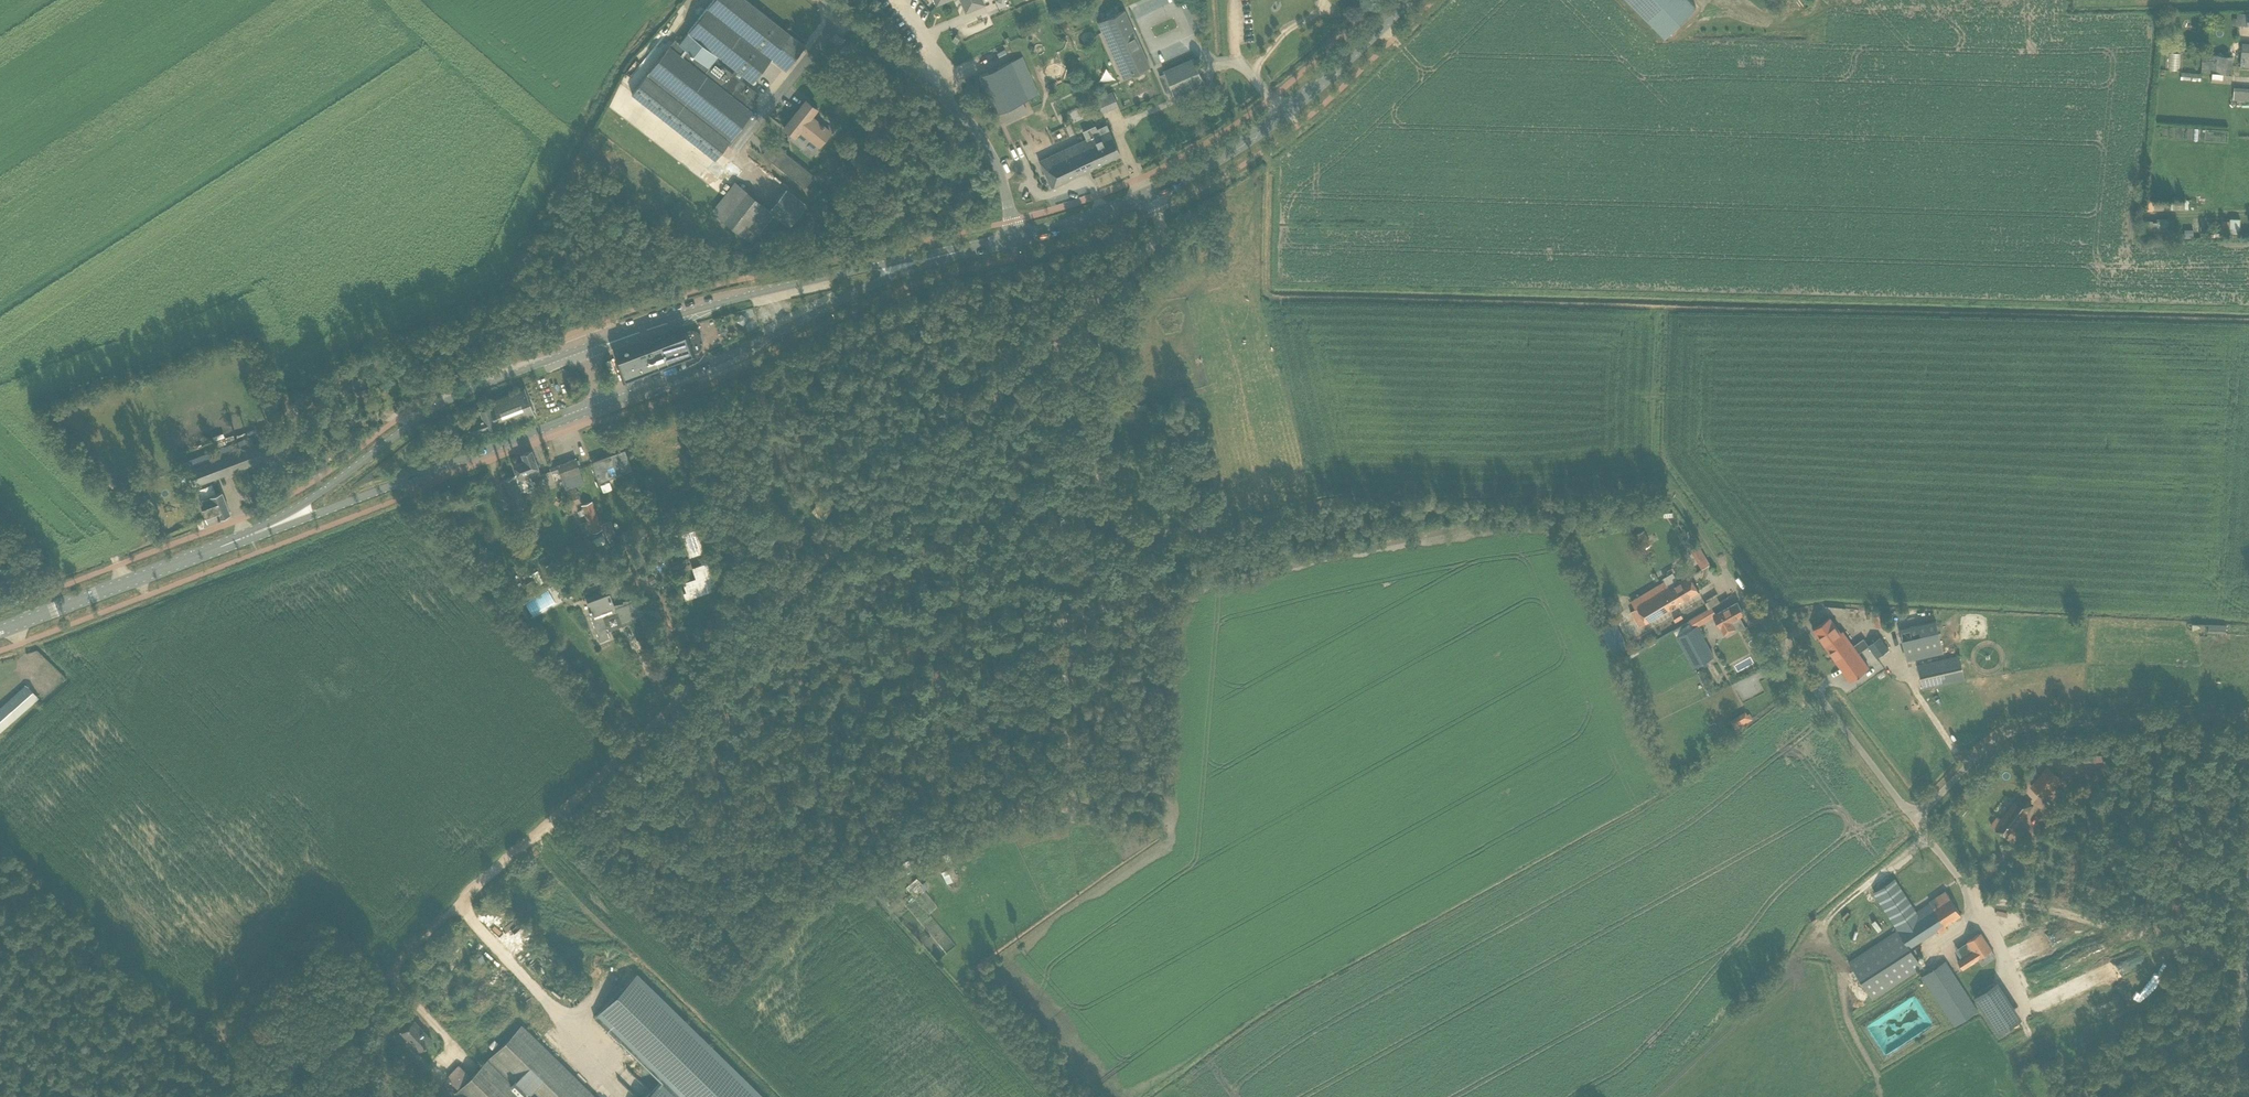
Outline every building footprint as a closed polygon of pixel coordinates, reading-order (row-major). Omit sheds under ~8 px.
[(714,160),(751,113),(758,105),(753,101),(759,94),(740,80),(744,76),(752,82),(771,58),(785,70),(805,45),(747,0),(713,0),(679,43),(674,39),(631,94),(714,160)] [(982,0),(960,0),(963,7),(971,11),(984,5),(982,0)] [(1664,36),(1695,4),(1691,0),(1628,0),(1664,36)] [(1149,67),(1124,10),(1097,22),(1102,32),(1108,30),(1114,44),(1112,45),(1119,60),(1115,62),(1123,79),(1149,67)] [(2238,12),(2237,23),(2247,24),(2247,26),(2248,26),(2248,13),(2238,12)] [(2248,66),(2248,43),(2242,43),(2240,65),(2248,66)] [(2211,81),(2231,83),(2233,56),(2203,54),(2201,72),(2212,73),(2211,81)] [(1012,61),(1029,98),(1038,94),(1022,57),(1012,61)] [(1205,84),(1194,58),(1164,71),(1175,97),(1205,84)] [(1028,99),(1011,61),(979,76),(996,114),(1028,99)] [(2248,100),(2248,87),(2235,87),(2235,99),(2248,100)] [(1118,105),(1112,92),(1095,99),(1101,112),(1118,105)] [(784,127),(784,128),(793,134),(794,135),(791,139),(800,147),(799,148),(810,157),(818,146),(829,133),(809,117),(815,110),(804,102),(793,116),(795,117),(786,128),(784,127)] [(1086,139),(1039,161),(1051,187),(1120,155),(1108,129),(1106,125),(1097,129),(1095,125),(1082,131),(1086,139)] [(814,175),(782,150),(772,162),(804,187),(814,175)] [(823,170),(818,176),(822,180),(828,173),(823,170)] [(711,211),(722,219),(745,189),(734,181),(711,211)] [(1052,197),(1054,204),(1067,199),(1065,193),(1052,197)] [(687,331),(686,331),(685,331),(685,330),(614,357),(623,380),(694,353),(693,352),(698,351),(698,350),(699,349),(700,348),(700,347),(701,346),(701,345),(702,344),(702,343),(702,342),(702,341),(702,340),(701,338),(701,337),(700,336),(700,335),(699,334),(698,334),(698,333),(697,332),(696,332),(695,331),(694,331),(692,330),(691,330),(690,330),(689,330),(688,331),(687,331)] [(1083,357),(1087,362),(1091,358),(1087,353),(1083,357)] [(615,369),(611,359),(605,361),(608,371),(615,369)] [(449,365),(452,372),(464,367),(462,360),(449,365)] [(619,380),(616,372),(609,374),(613,382),(619,380)] [(471,423),(475,432),(487,428),(497,425),(498,429),(527,419),(527,420),(534,418),(533,416),(534,416),(523,388),(522,387),(516,389),(516,391),(488,402),(490,406),(469,414),(472,423),(471,423)] [(188,469),(194,485),(267,458),(261,441),(188,469)] [(514,476),(504,480),(515,511),(526,507),(520,492),(534,487),(531,478),(540,475),(538,468),(531,450),(521,454),(524,461),(513,466),(517,476),(514,476)] [(592,462),(599,481),(609,477),(632,469),(628,460),(624,450),(592,462)] [(584,482),(579,468),(575,458),(557,465),(559,470),(564,485),(565,485),(570,496),(571,499),(579,496),(577,491),(575,485),(583,482),(584,482)] [(198,487),(201,496),(215,492),(213,483),(198,487)] [(210,496),(211,497),(200,501),(208,521),(218,517),(229,513),(222,492),(210,496)] [(601,529),(591,502),(582,505),(588,523),(582,525),(586,534),(601,529)] [(695,531),(685,534),(690,551),(700,548),(695,531)] [(1643,531),(1636,534),(1643,547),(1650,544),(1643,531)] [(781,542),(781,543),(786,553),(804,543),(798,533),(781,542)] [(597,545),(605,542),(602,535),(594,538),(597,545)] [(1690,548),(1695,557),(1703,553),(1698,544),(1690,548)] [(697,579),(684,583),(687,592),(695,589),(696,593),(701,592),(701,593),(710,590),(709,586),(714,584),(710,574),(706,563),(693,568),(697,579)] [(1646,622),(1699,591),(1690,576),(1678,582),(1673,572),(1669,574),(1662,578),(1664,582),(1630,601),(1634,609),(1637,607),(1646,622)] [(652,575),(647,578),(651,584),(656,581),(652,575)] [(621,622),(640,615),(637,599),(623,601),(623,603),(614,605),(610,594),(587,603),(592,614),(590,615),(600,641),(609,638),(605,628),(607,627),(603,618),(616,613),(615,612),(617,611),(621,622)] [(533,615),(543,610),(537,598),(527,603),(533,615)] [(1737,602),(1713,615),(1719,627),(1720,627),(1724,635),(1734,630),(1735,632),(1745,626),(1740,616),(1744,614),(1737,602)] [(1675,631),(1694,667),(1713,656),(1697,626),(1713,617),(1708,609),(1688,621),(1689,623),(1675,631)] [(1830,617),(1813,629),(1840,667),(1841,666),(1846,672),(1845,673),(1850,681),(1869,667),(1858,653),(1853,645),(1842,631),(1841,632),(1830,617)] [(1899,628),(1907,661),(1943,653),(1936,619),(1899,628)] [(2227,631),(2228,624),(2210,622),(2210,629),(2227,631)] [(1867,646),(1876,658),(1889,649),(1881,636),(1867,646)] [(1917,665),(1923,689),(1965,679),(1959,655),(1917,665)] [(29,706),(37,698),(26,685),(0,708),(0,731),(29,706)] [(1747,711),(1730,719),(1734,727),(1751,719),(1747,711)] [(2046,799),(2056,787),(2040,773),(2030,785),(2046,799)] [(2006,836),(2030,804),(2019,795),(2001,819),(1997,815),(1990,824),(2006,836)] [(2154,855),(2169,864),(2176,853),(2161,843),(2154,855)] [(915,878),(906,886),(930,912),(939,904),(915,878)] [(1898,929),(1849,961),(1873,998),(1922,966),(1910,947),(1937,929),(1940,934),(1948,929),(1945,924),(1960,914),(1946,891),(1930,902),(1915,912),(1893,879),(1884,885),(1873,892),(1898,929)] [(1962,968),(1990,950),(1991,949),(1980,932),(1967,941),(1973,951),(1957,961),(1962,968)] [(1922,976),(1928,985),(1954,1025),(1977,1010),(1945,961),(1922,976)] [(680,1016),(686,1010),(677,1001),(671,1007),(636,973),(594,1017),(636,1059),(660,1082),(645,1096),(763,1096),(680,1016)] [(1998,1034),(2025,1018),(2001,979),(1975,995),(1998,1034)] [(256,1023),(260,1027),(256,1030),(264,1039),(276,1026),(264,1015),(256,1023)] [(411,1047),(417,1053),(432,1039),(414,1020),(401,1032),(413,1045),(411,1047)] [(523,1026),(457,1094),(460,1096),(595,1096),(523,1026)] [(2041,1068),(2045,1077),(2054,1074),(2050,1064),(2047,1065),(2046,1063),(2042,1064),(2043,1068),(2041,1068)] [(447,1077),(457,1088),(469,1075),(459,1065),(447,1077)] [(619,1075),(626,1086),(636,1080),(629,1069),(619,1075)] [(386,1086),(376,1096),(398,1096),(386,1086)]
